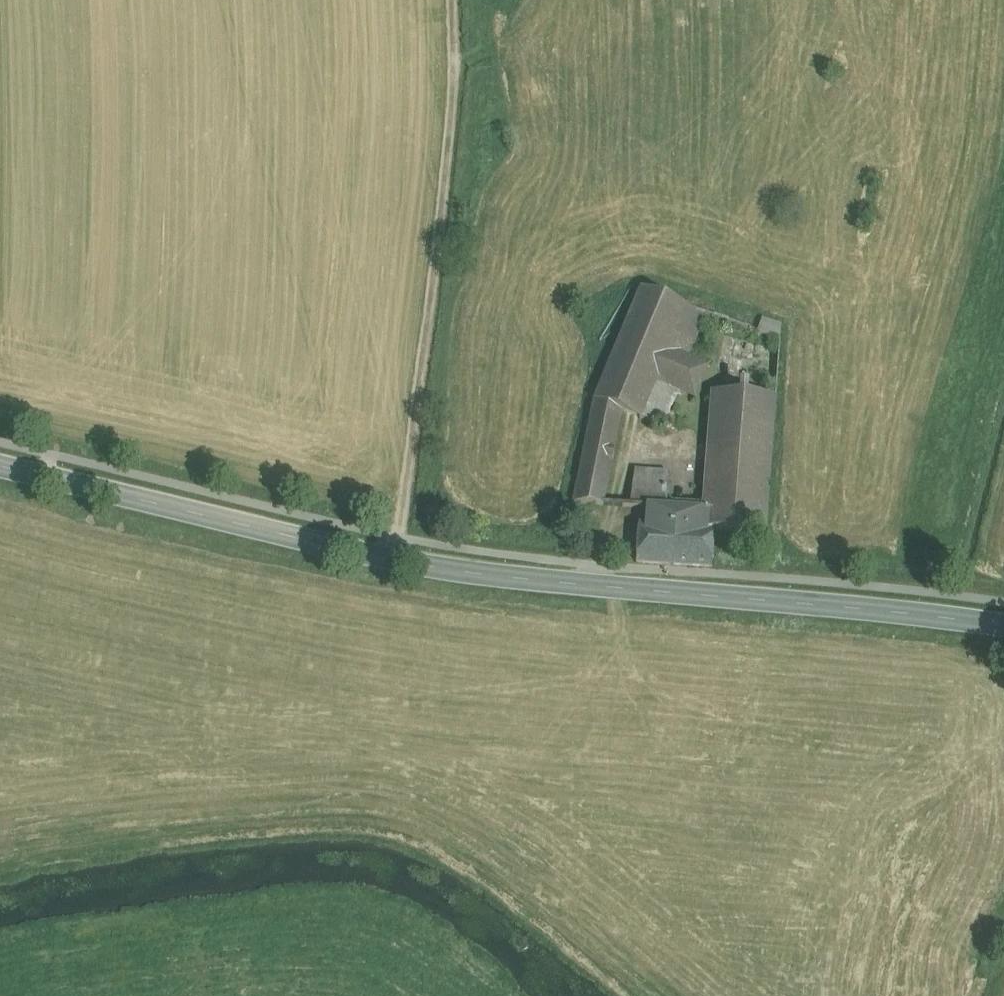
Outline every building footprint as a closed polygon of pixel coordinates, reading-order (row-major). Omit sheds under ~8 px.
[(641,289),(593,401),(622,413),(643,422),(644,421),(691,310),(641,289)] [(691,310),(644,421),(655,425),(668,416),(677,392),(678,393),(692,361),(685,358),(706,315),(691,310)] [(781,326),(762,319),(757,334),(780,341),(781,326)] [(776,397),(711,392),(703,512),(701,530),(714,531),(766,534),(776,397)] [(622,413),(593,401),(572,504),(573,505),(603,507),(622,413)] [(668,473),(635,471),(629,508),(646,509),(646,508),(666,509),(668,473)] [(666,509),(646,508),(646,509),(645,526),(638,526),(636,564),(711,568),(714,531),(701,530),(703,512),(666,509)]
